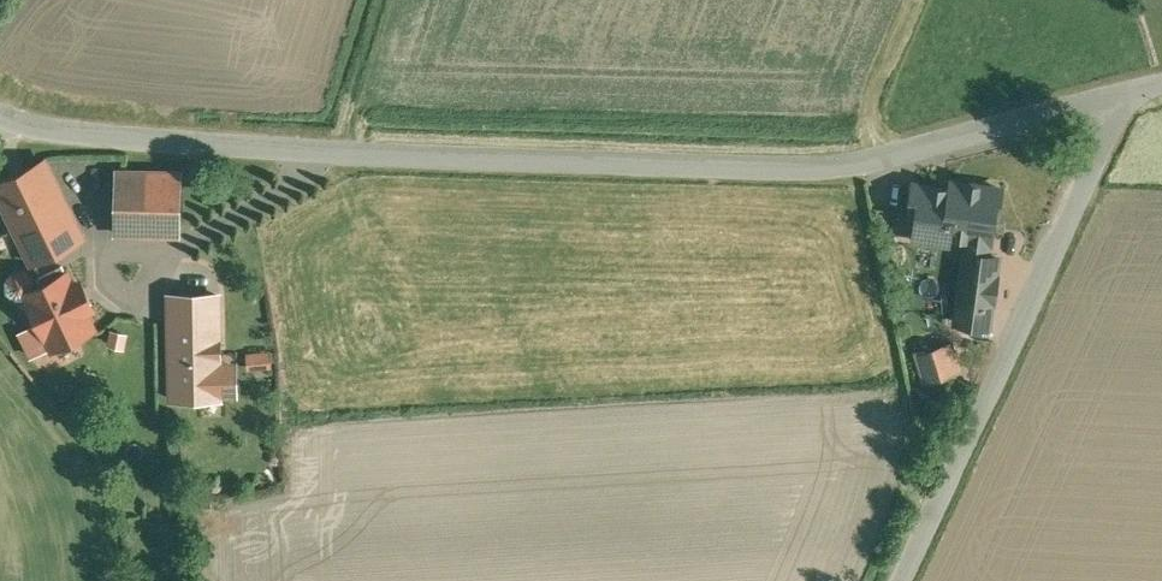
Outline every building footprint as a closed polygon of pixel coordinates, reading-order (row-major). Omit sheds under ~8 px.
[(46,160),(44,162),(0,183),(0,196),(32,263),(83,237),(46,160)] [(184,163),(120,160),(115,232),(182,233),(184,193),(184,163)] [(952,190),(915,185),(911,215),(919,216),(916,239),(948,243),(949,235),(969,238),(988,241),(990,241),(994,215),(998,215),(1002,189),(953,183),(952,190)] [(988,241),(969,238),(967,253),(965,253),(956,322),(989,327),(999,258),(985,256),(988,241)] [(39,276),(42,284),(66,272),(62,265),(39,276)] [(26,271),(14,271),(8,281),(8,291),(17,299),(27,298),(25,292),(35,287),(35,279),(26,271)] [(42,284),(35,287),(25,292),(27,298),(40,323),(51,345),(53,349),(96,328),(95,326),(93,327),(86,312),(92,309),(93,305),(82,283),(79,282),(74,284),(68,271),(66,272),(42,284)] [(171,295),(171,306),(217,305),(216,294),(171,295)] [(171,306),(170,306),(172,399),(220,398),(220,391),(219,367),(218,305),(217,305),(171,306)] [(51,345),(40,323),(21,332),(31,354),(51,345)] [(950,345),(934,350),(933,349),(917,354),(926,382),(958,372),(950,345)] [(271,354),(247,356),(248,368),(273,366),(271,354)] [(235,367),(219,367),(220,391),(235,390),(235,367)]
